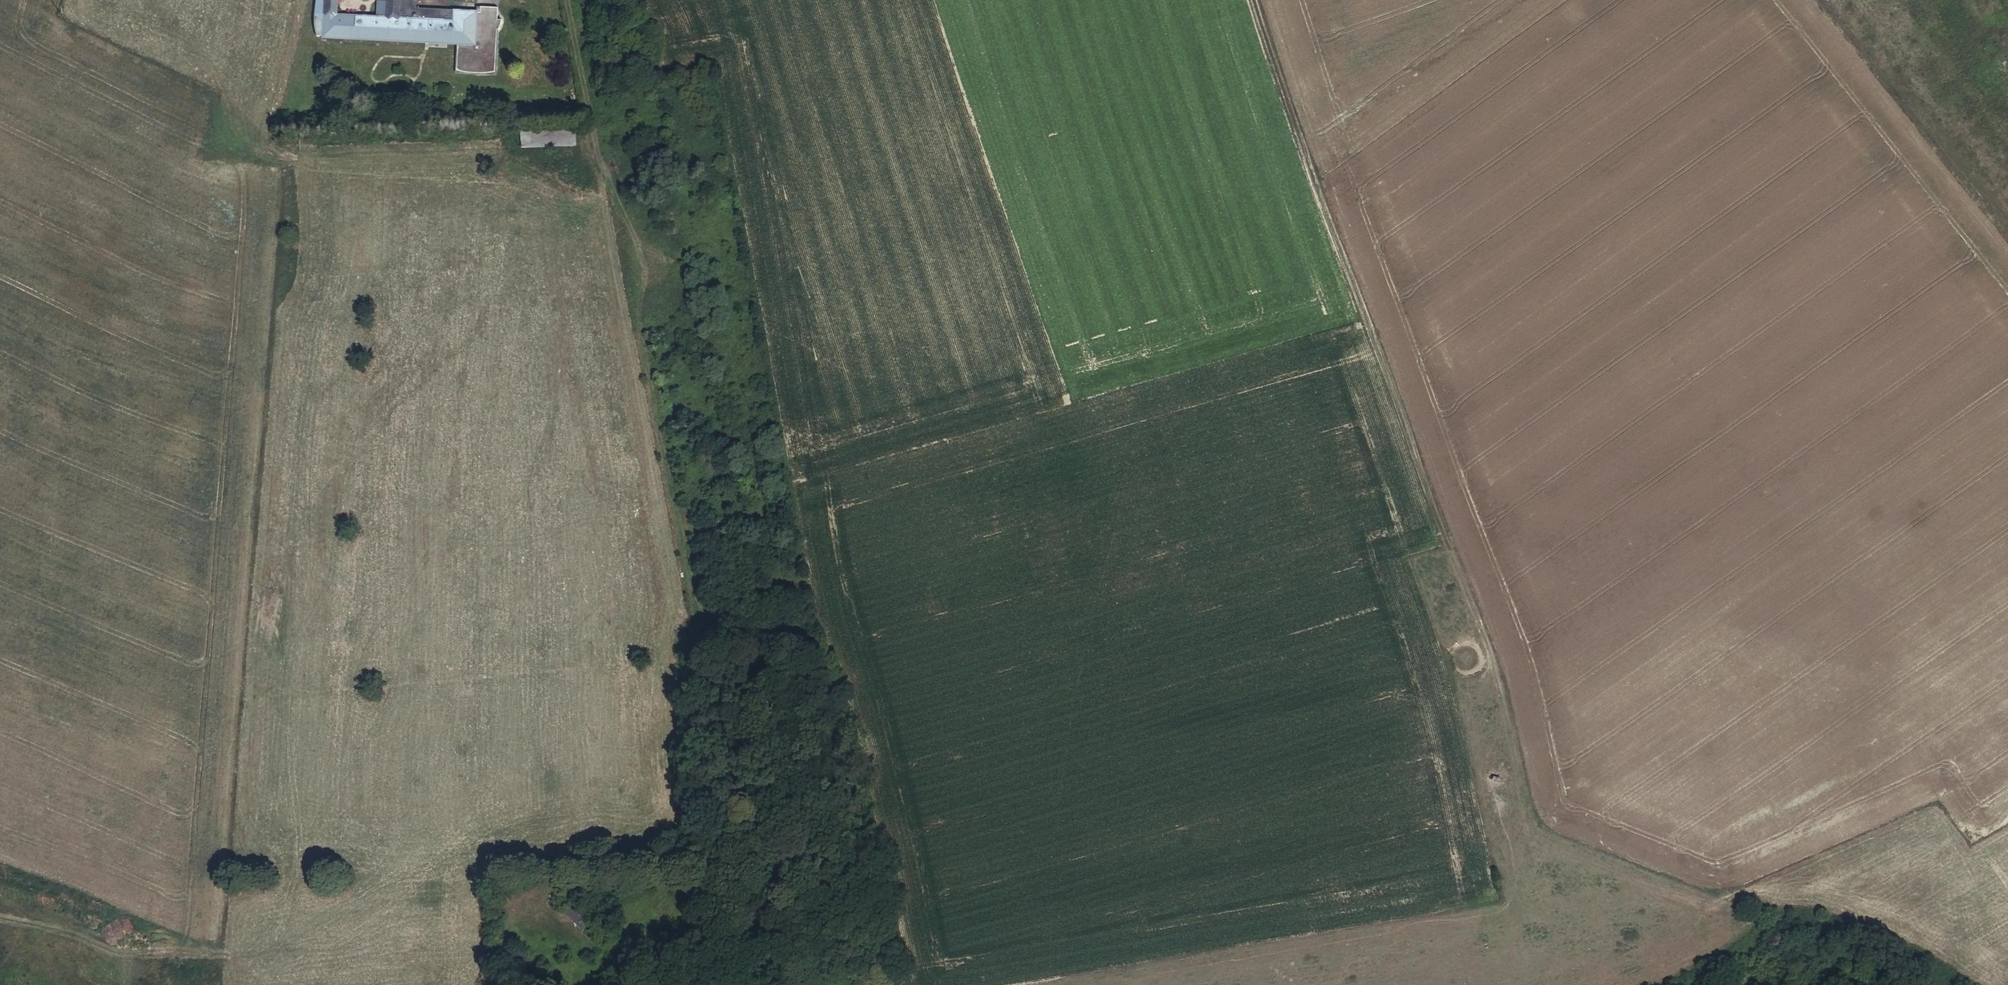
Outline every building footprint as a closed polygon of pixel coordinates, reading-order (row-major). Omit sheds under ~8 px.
[(321,38),(457,44),(473,45),(474,12),(414,9),(413,5),(412,2),(409,0),(385,0),(384,17),(335,15),(335,0),(322,0),(321,38)] [(493,73),(495,30),(499,20),(495,19),(496,8),(478,7),(478,12),(474,12),(473,45),(457,44),(456,71),(472,73),(493,73)] [(521,145),(576,149),(577,130),(522,126),(521,145)] [(595,931),(557,891),(548,899),(580,933),(583,933),(588,937),(595,931)] [(516,976),(517,961),(507,960),(507,976),(516,976)]
